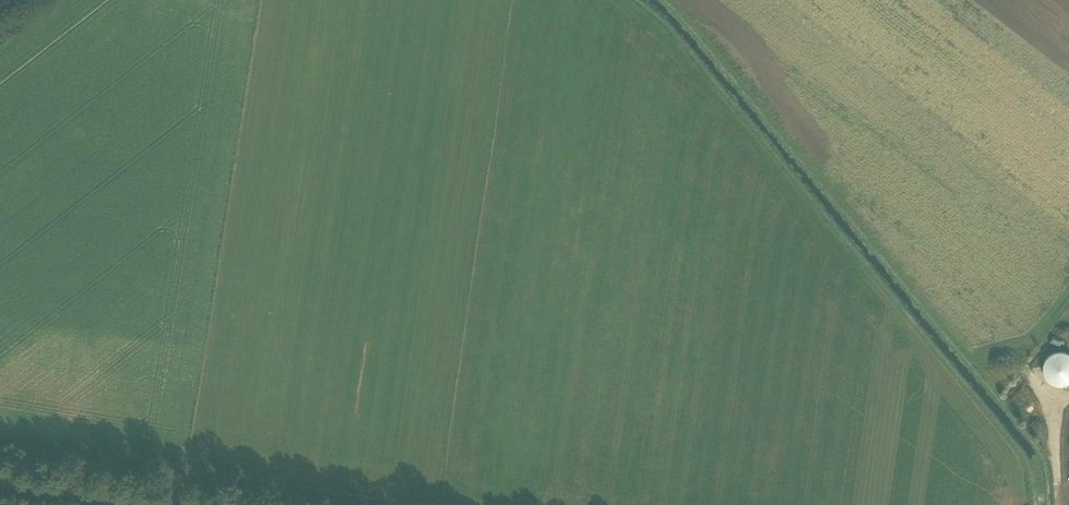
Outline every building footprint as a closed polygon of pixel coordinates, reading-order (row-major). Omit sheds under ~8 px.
[(1068,343),(1067,343),(1065,343),(1063,343),(1062,343),(1060,343),(1058,344),(1057,345),(1055,346),(1054,347),(1053,348),(1052,349),(1051,350),(1050,352),(1049,353),(1049,355),(1048,356),(1048,358),(1048,360),(1048,361),(1048,363),(1049,365),(1049,366),(1050,368),(1051,369),(1052,371),(1053,372),(1054,373),(1055,374),(1057,375),(1058,375),(1060,376),(1062,376),(1063,377),(1065,377),(1067,377),(1068,376),(1068,343)]
